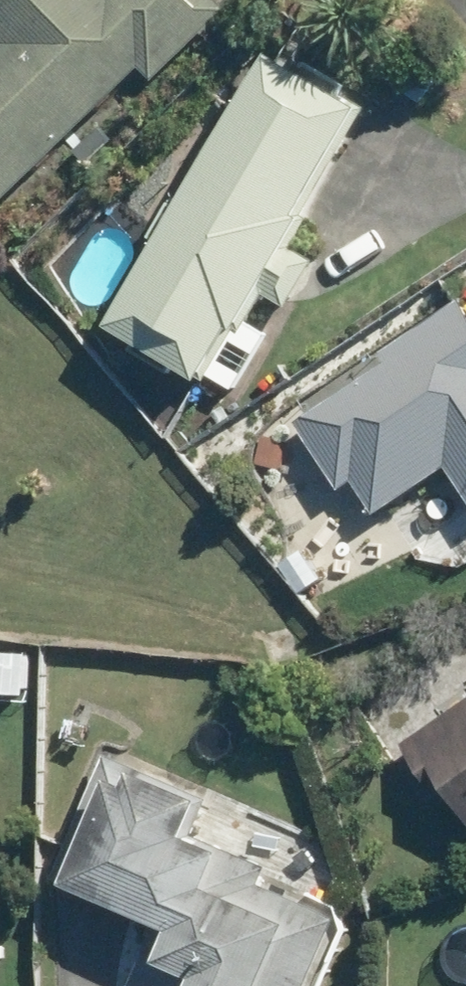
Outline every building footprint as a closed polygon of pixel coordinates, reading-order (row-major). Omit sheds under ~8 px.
[(0,44),(0,202),(142,64),(156,78),(227,8),(220,0),(0,0),(0,41),(1,43),(0,44)] [(273,58),(110,327),(204,385),(235,332),(240,335),(263,296),(288,311),(315,266),(290,250),(307,221),(302,216),(365,111),(273,58)] [(99,128),(76,149),(90,163),(113,142),(99,128)] [(387,366),(301,424),(344,489),(353,484),(375,517),(447,468),(465,496),(465,301),(465,299),(380,355),(387,366)] [(313,547),(282,565),(296,589),(327,571),(313,547)] [(28,697),(29,654),(0,654),(0,697),(28,697)] [(404,746),(443,802),(450,796),(465,821),(465,704),(404,746)] [(205,805),(140,776),(133,792),(110,783),(63,887),(160,930),(135,985),(315,985),(343,923),(262,888),(271,870),(210,842),(207,847),(189,839),(205,805)]
